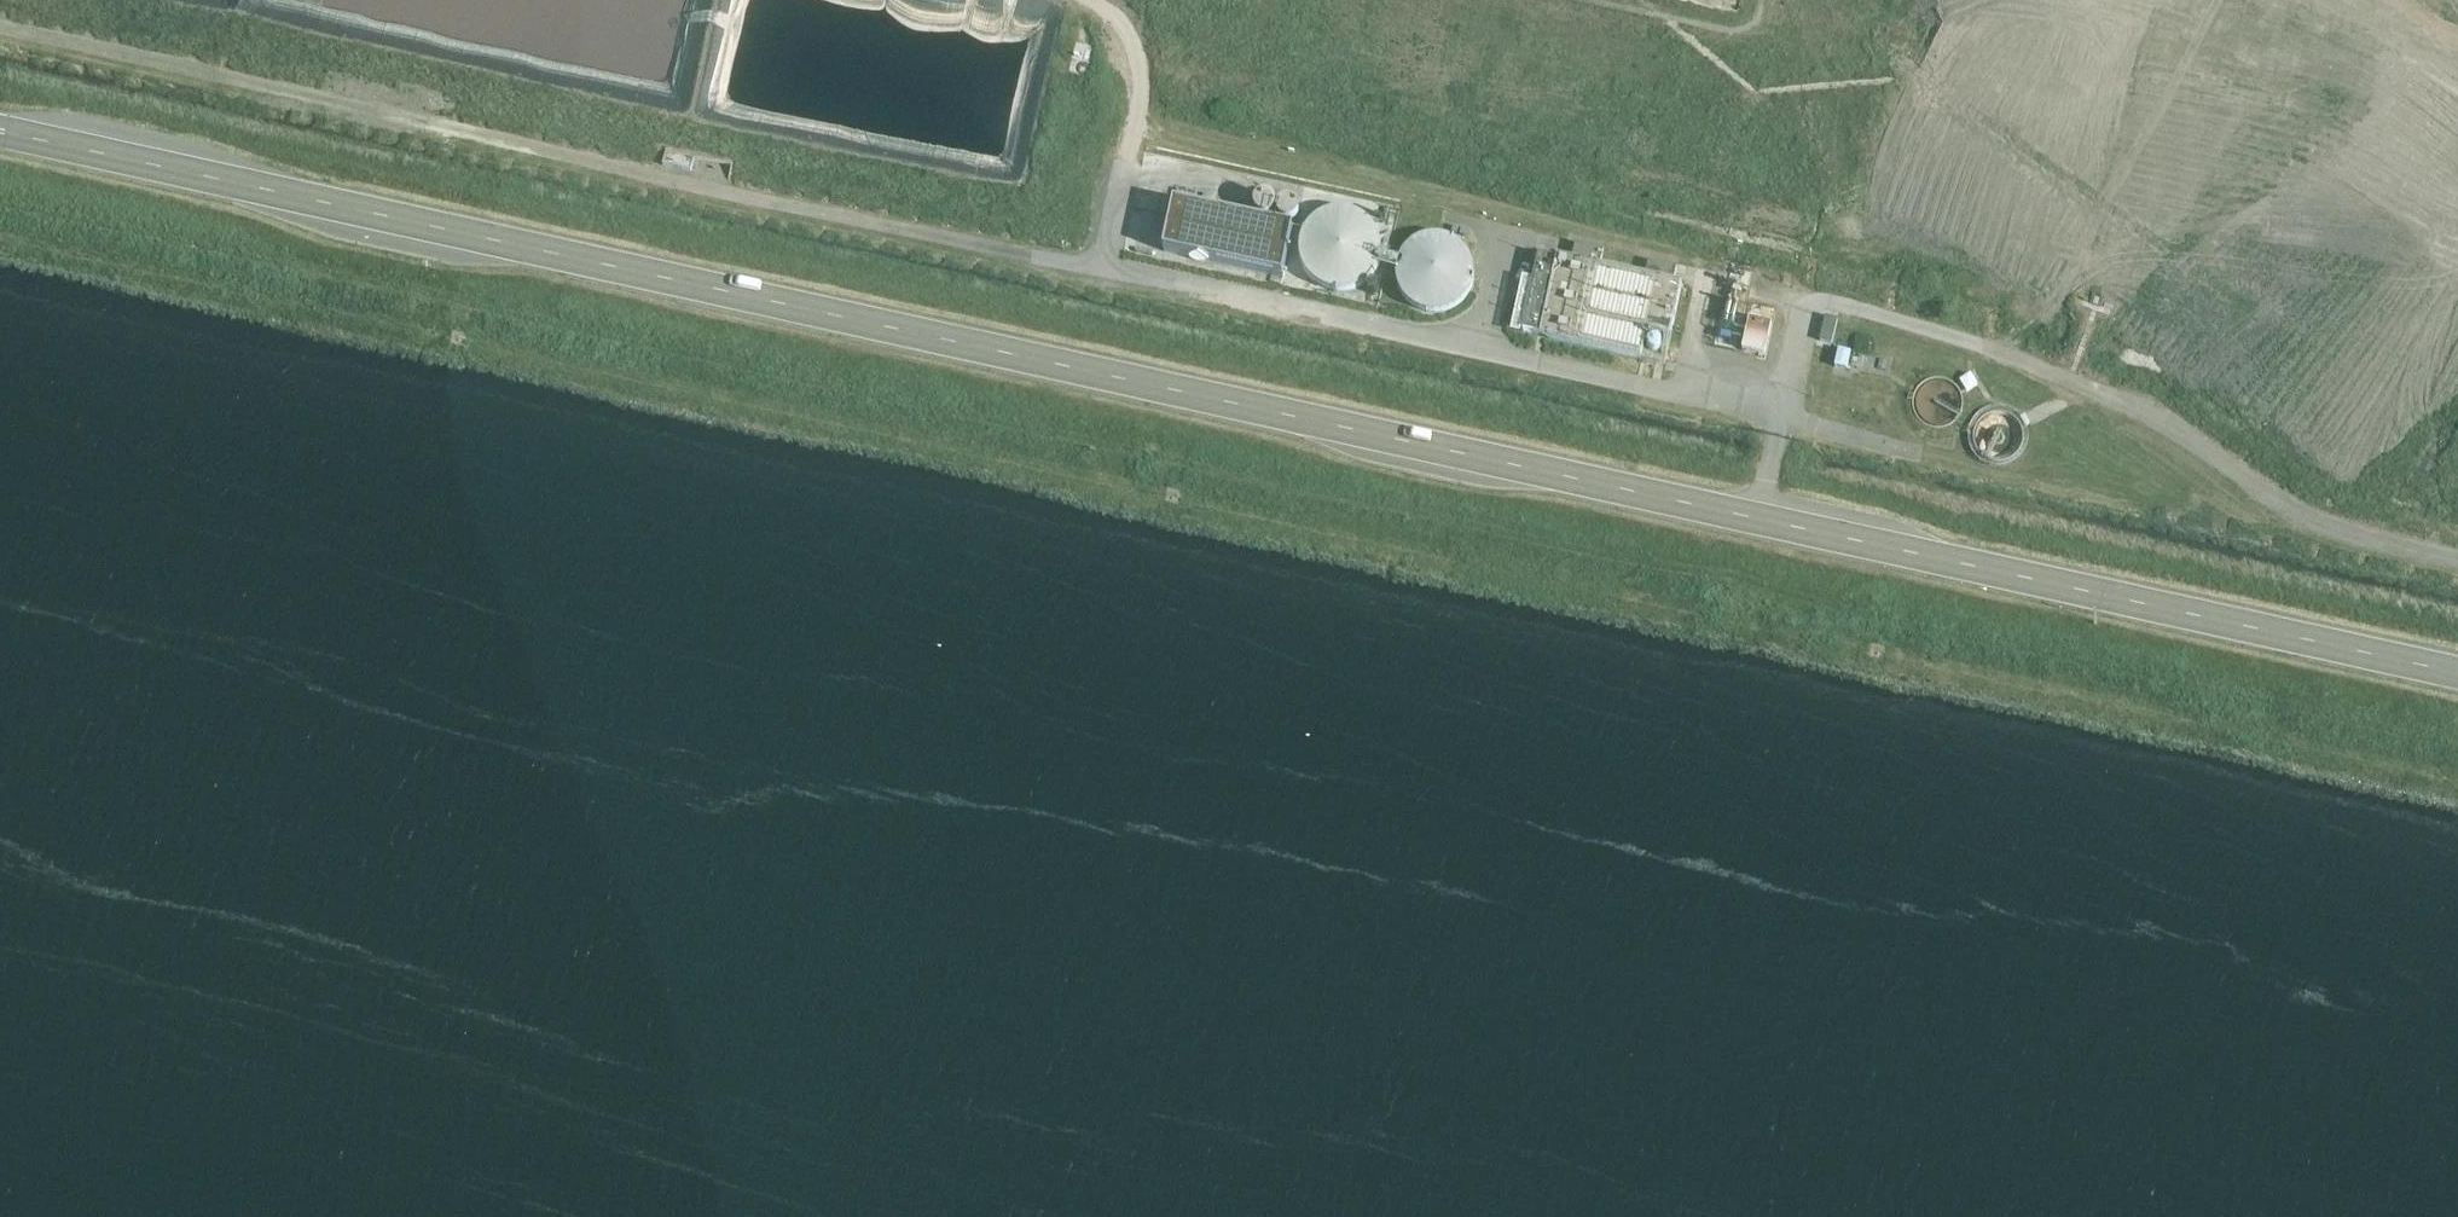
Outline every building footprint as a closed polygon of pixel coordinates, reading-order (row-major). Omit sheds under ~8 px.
[(1073,75),(1093,75),(1093,56),(1073,56),(1073,75)] [(1174,201),(1163,250),(1282,277),(1293,228),(1174,201)] [(1301,275),(1367,291),(1384,221),(1318,205),(1301,275)] [(1399,267),(1398,278),(1401,289),(1407,299),(1416,306),(1426,311),(1438,312),(1449,310),(1459,304),(1467,296),(1472,286),(1474,275),(1473,264),(1468,253),(1461,245),(1451,239),(1440,236),(1429,236),(1418,240),(1409,247),(1402,256),(1399,267)] [(1545,335),(1551,337),(1550,339),(1641,358),(1647,329),(1671,334),(1680,294),(1682,284),(1567,259),(1567,261),(1538,255),(1529,300),(1522,330),(1539,334),(1545,335)] [(1820,341),(1832,344),(1838,320),(1826,317),(1820,341)] [(1743,351),(1766,356),(1773,324),(1750,319),(1743,351)] [(1851,351),(1839,349),(1835,366),(1848,368),(1851,351)] [(1889,359),(1879,357),(1877,368),(1888,370),(1889,359)] [(1971,374),(1960,380),(1966,391),(1977,384),(1971,374)]
